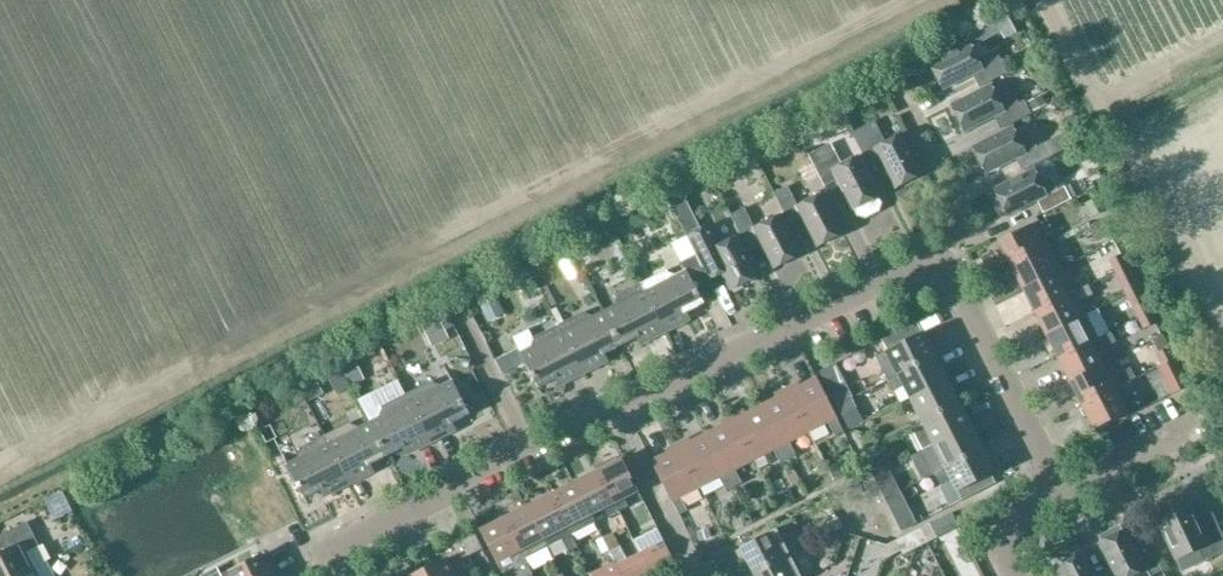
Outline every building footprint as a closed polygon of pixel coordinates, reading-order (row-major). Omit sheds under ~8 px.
[(979,90),(1007,76),(996,53),(979,62),(971,47),(930,67),(943,92),(973,77),(979,90)] [(1013,91),(997,99),(992,89),(952,109),(964,134),(994,119),(1000,132),(1032,117),(1025,104),(1020,106),(1013,91)] [(1047,104),(1043,96),(1029,103),(1033,111),(1047,104)] [(903,138),(886,147),(876,127),(853,139),(868,168),(881,161),(896,191),(922,178),(903,138)] [(1030,135),(1018,140),(1014,130),(973,151),(986,177),(1016,162),(1023,174),(1034,169),(1051,160),(1053,159),(1047,147),(1048,147),(1045,142),(1036,147),(1030,135)] [(1063,133),(1047,141),(1054,155),(1070,147),(1063,133)] [(860,160),(843,168),(833,149),(810,161),(825,190),(839,183),(853,213),(855,212),(858,219),(866,222),(879,215),(882,208),(878,201),(879,200),(860,160)] [(690,165),(696,179),(708,173),(702,160),(690,165)] [(996,193),(989,197),(998,216),(1005,212),(1007,217),(1037,202),(1043,214),(1070,200),(1065,190),(1064,187),(1051,160),(1034,169),(1036,172),(995,192),(996,193)] [(986,191),(1014,178),(1011,171),(983,184),(986,191)] [(688,241),(702,268),(703,268),(709,281),(720,275),(730,294),(756,281),(737,242),(720,250),(710,230),(703,233),(680,187),(665,194),(688,241)] [(802,220),(817,250),(843,237),(823,198),(798,210),(788,190),(774,197),(789,227),(802,220)] [(1107,210),(1100,196),(1087,202),(1094,216),(1107,210)] [(759,242),(774,272),(800,259),(780,220),(754,233),(744,213),(730,220),(745,249),(759,242)] [(1102,237),(1111,232),(1104,219),(1095,224),(1102,237)] [(997,243),(1009,267),(1050,247),(1038,222),(997,243)] [(673,231),(656,238),(665,258),(681,251),(673,231)] [(666,274),(640,287),(665,335),(683,326),(679,319),(703,307),(687,276),(702,268),(688,241),(687,242),(693,255),(680,262),(685,272),(674,278),(667,276),(666,274)] [(565,242),(552,248),(554,251),(559,261),(572,255),(567,245),(565,242)] [(1050,247),(1009,267),(1021,290),(1062,270),(1050,247)] [(1108,261),(1114,273),(1128,266),(1122,254),(1108,261)] [(1128,266),(1114,273),(1119,282),(1133,276),(1128,266)] [(1062,270),(1021,290),(1033,314),(1074,293),(1073,292),(1062,270)] [(1033,314),(1045,337),(1085,316),(1078,302),(1092,295),(1087,285),(1073,292),(1074,293),(1033,314)] [(603,314),(621,350),(643,338),(646,345),(665,335),(640,287),(613,301),(615,304),(613,309),(603,314)] [(493,290),(479,297),(486,312),(500,305),(493,290)] [(1131,307),(1137,319),(1150,313),(1144,301),(1131,307)] [(1150,313),(1137,319),(1143,330),(1156,323),(1150,313)] [(583,315),(558,328),(583,377),(600,368),(597,362),(621,350),(603,314),(591,321),(585,319),(583,315)] [(1085,316),(1045,337),(1057,360),(1097,340),(1097,339),(1085,316)] [(915,324),(882,340),(888,352),(921,335),(915,324)] [(564,386),(583,377),(558,328),(533,341),(528,332),(511,340),(515,348),(495,359),(502,374),(523,363),(526,368),(524,375),(531,377),(538,391),(561,379),(564,386)] [(1057,360),(1069,384),(1109,363),(1102,349),(1115,342),(1110,332),(1097,339),(1097,340),(1057,360)] [(888,352),(876,358),(888,382),(933,360),(921,335),(888,352)] [(850,347),(832,355),(838,370),(856,363),(850,347)] [(1155,354),(1160,365),(1174,357),(1173,358),(1168,347),(1155,354)] [(1174,357),(1160,365),(1157,367),(1171,394),(1188,385),(1174,357)] [(354,360),(343,366),(354,386),(364,381),(354,360)] [(902,387),(908,401),(945,383),(933,360),(888,382),(893,392),(902,387)] [(1069,384),(1080,407),(1121,386),(1135,379),(1130,369),(1116,376),(1109,363),(1069,384)] [(323,389),(337,381),(329,365),(314,373),(323,389)] [(832,366),(819,373),(832,398),(845,391),(832,366)] [(308,376),(297,382),(306,399),(317,393),(308,376)] [(787,393),(807,434),(827,424),(834,437),(842,433),(835,420),(836,419),(815,379),(787,393)] [(405,397),(430,446),(449,436),(446,429),(468,418),(450,382),(439,388),(433,387),(431,383),(405,397)] [(945,383),(908,401),(919,423),(920,424),(956,406),(945,383)] [(1121,386),(1080,407),(1093,431),(1133,411),(1121,386)] [(832,398),(837,408),(851,401),(845,391),(832,398)] [(807,434),(787,393),(760,407),(787,461),(795,457),(788,444),(807,434)] [(379,418),(367,424),(385,459),(408,448),(412,455),(430,446),(405,397),(379,410),(380,413),(379,418)] [(851,401),(837,408),(842,417),(855,410),(851,401)] [(923,450),(923,452),(932,448),(968,430),(956,406),(920,424),(919,423),(911,427),(923,450)] [(732,421),(753,461),(773,451),(780,465),(787,461),(760,407),(732,421)] [(705,435),(733,488),(740,484),(734,471),(753,461),(732,421),(705,435)] [(323,438),(348,487),(366,478),(362,471),(385,459),(367,424),(357,429),(351,427),(349,425),(323,438)] [(928,462),(935,475),(980,453),(968,430),(932,448),(923,452),(928,462)] [(733,488),(705,435),(678,448),(699,489),(718,479),(725,492),(733,488)] [(348,487),(323,438),(299,451),(299,455),(296,460),(285,466),(303,501),(326,489),(330,497),(348,487)] [(856,445),(861,455),(875,448),(870,438),(856,445)] [(699,489),(678,448),(650,463),(670,503),(671,503),(678,516),(686,512),(679,499),(699,489)] [(875,448),(861,455),(866,464),(879,457),(875,448)] [(980,453),(935,475),(940,486),(938,487),(949,507),(956,504),(962,501),(959,494),(992,477),(980,453)] [(596,472),(617,512),(628,506),(624,499),(637,493),(621,460),(615,463),(613,459),(603,464),(605,468),(596,472)] [(852,473),(845,460),(830,468),(836,480),(852,473)] [(872,475),(885,501),(899,494),(886,468),(872,475)] [(617,512),(596,472),(573,484),(590,517),(592,516),(605,509),(608,517),(617,512)] [(590,517),(573,484),(550,496),(570,536),(572,535),(595,523),(592,516),(590,517)] [(778,497),(784,507),(794,502),(789,491),(778,497)] [(899,494),(885,501),(889,509),(903,502),(899,494)] [(527,508),(547,548),(562,540),(567,552),(577,546),(572,535),(570,536),(550,496),(527,508)] [(903,502),(889,509),(900,531),(915,524),(903,502)] [(1200,529),(1187,502),(1154,517),(1180,574),(1222,553),(1222,539),(1215,522),(1200,529)] [(547,548),(527,508),(503,520),(524,560),(525,560),(547,548)] [(524,560),(503,520),(479,532),(479,533),(501,575),(531,575),(532,575),(524,560)] [(822,528),(827,537),(841,530),(836,521),(822,528)] [(0,554),(0,575),(19,575),(33,569),(46,563),(38,548),(26,523),(0,536),(0,545),(4,552),(0,554)] [(916,530),(924,544),(936,538),(929,523),(916,530)] [(1098,545),(1114,575),(1163,575),(1152,555),(1139,561),(1124,531),(1121,533),(1118,528),(1098,538),(1101,543),(1098,545)] [(708,529),(697,533),(700,541),(711,537),(708,529)] [(739,550),(752,575),(795,554),(791,544),(785,543),(778,530),(739,550)] [(908,534),(915,548),(924,544),(916,530),(908,534)] [(602,539),(608,552),(619,546),(613,533),(602,539)] [(908,534),(886,545),(881,561),(900,551),(902,555),(915,548),(908,534)] [(453,548),(460,561),(482,551),(475,537),(453,548)] [(662,542),(638,554),(647,573),(672,561),(662,542)] [(871,557),(881,561),(886,545),(876,542),(871,557)] [(1081,553),(1055,566),(1059,575),(1092,575),(1081,553)] [(615,566),(620,575),(642,575),(647,573),(638,554),(615,566)] [(752,575),(753,575),(802,575),(798,568),(800,562),(795,554),(752,575)] [(261,556),(222,575),(271,575),(261,556)] [(448,562),(419,575),(455,575),(448,562)] [(19,575),(52,575),(46,563),(33,569),(19,575)] [(615,566),(595,575),(620,575),(615,566)]
